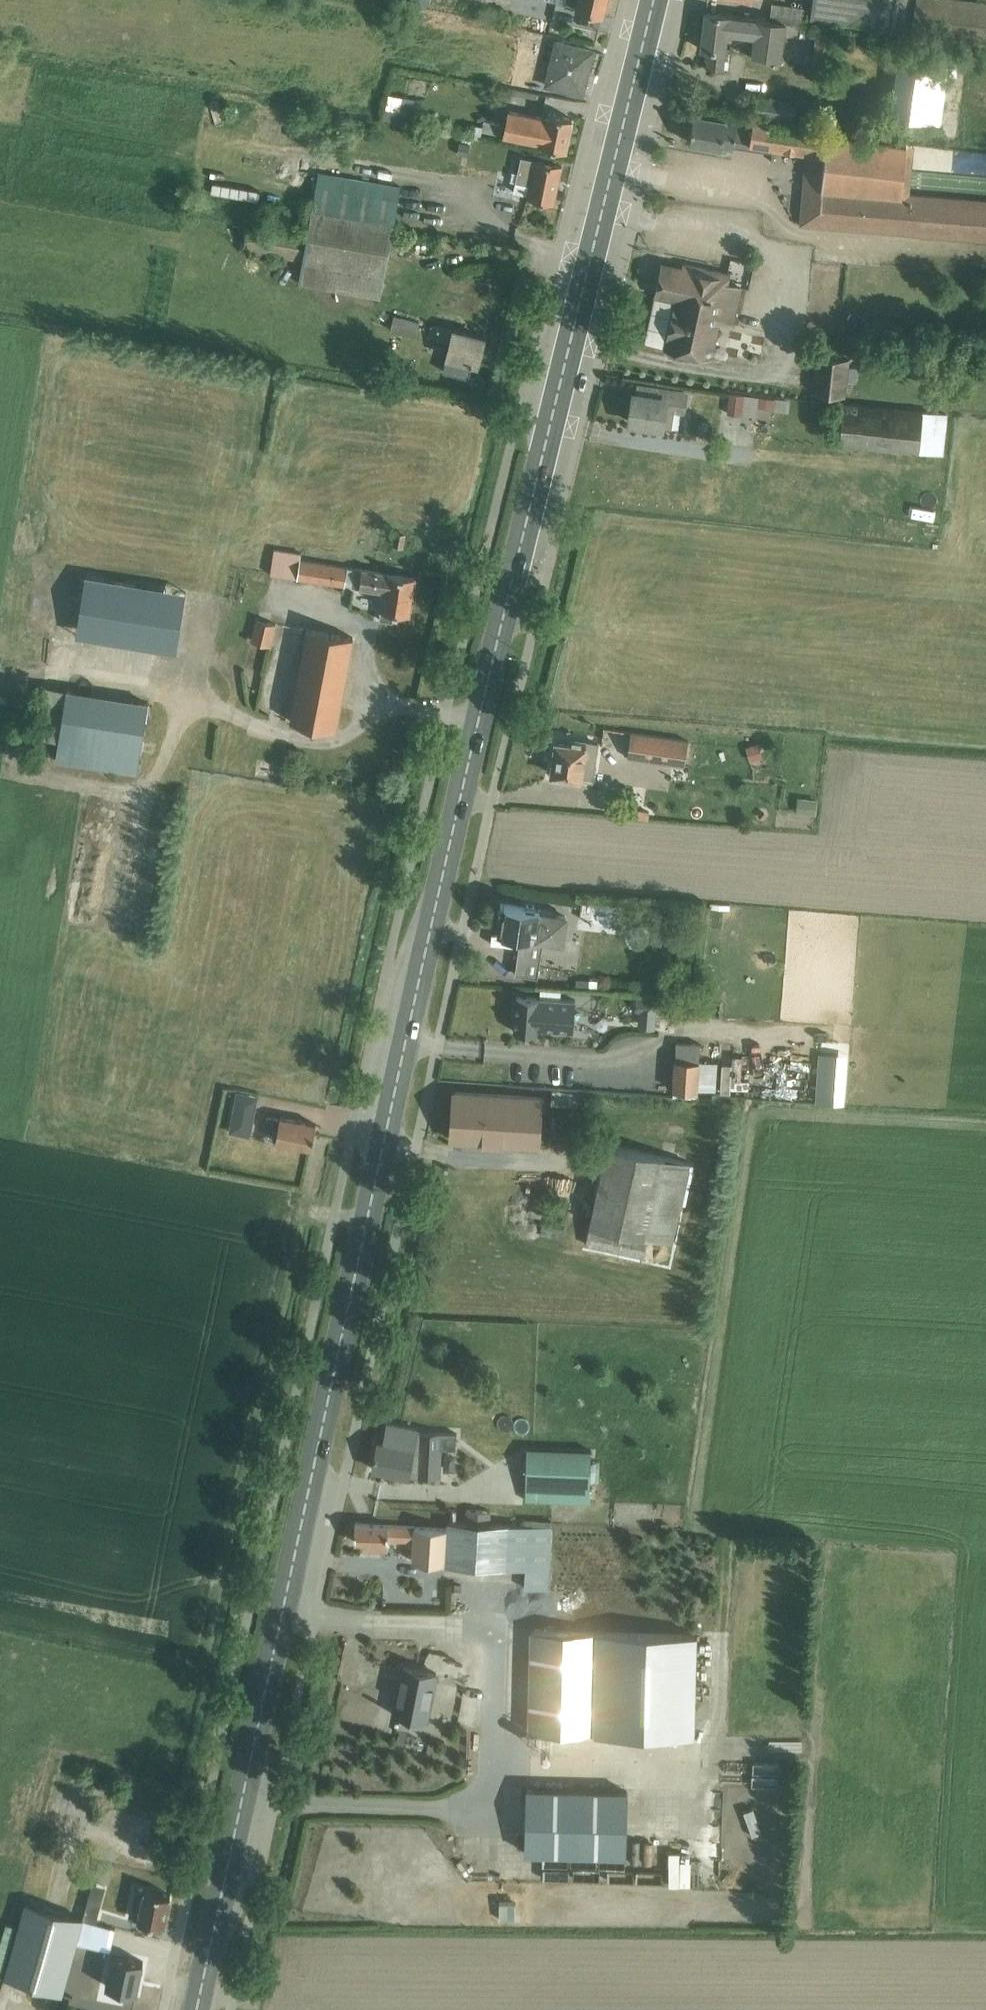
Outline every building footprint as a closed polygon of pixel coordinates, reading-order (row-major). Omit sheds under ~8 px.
[(443,10),(460,13),(463,1),(458,0),(445,0),(443,10)] [(605,0),(556,0),(556,1),(602,12),(605,0)] [(810,17),(909,31),(914,0),(812,0),(810,17)] [(771,3),(769,20),(782,22),(805,25),(807,7),(771,3)] [(778,58),(782,22),(769,20),(704,12),(699,47),(708,49),(706,66),(722,68),(726,33),(752,36),(749,54),(778,58)] [(826,68),(832,33),(816,30),(810,65),(826,68)] [(549,64),(544,83),(581,93),(592,49),(556,40),(554,49),(550,48),(547,58),(551,59),(550,64),(549,64)] [(948,61),(898,54),(890,117),(940,124),(948,61)] [(421,97),(409,98),(411,112),(423,110),(421,97)] [(754,114),(792,120),(794,104),(756,98),(754,114)] [(563,150),(570,117),(546,112),(545,118),(506,111),(502,127),(499,127),(499,123),(483,119),(481,130),(539,142),(539,144),(563,150)] [(692,116),(687,141),(732,148),(733,139),(805,152),(800,221),(985,237),(985,202),(909,195),(910,179),(902,178),(906,144),(753,122),(752,127),(692,116)] [(458,145),(457,151),(468,153),(469,147),(458,145)] [(511,171),(509,179),(514,180),(511,191),(525,194),(525,197),(552,203),(560,165),(533,159),(519,156),(516,172),(511,171)] [(318,171),(312,206),(393,220),(399,186),(318,171)] [(302,258),(307,231),(247,220),(242,248),(302,258)] [(382,273),(302,258),(298,282),(378,296),(382,273)] [(709,356),(716,321),(732,324),(740,286),(724,283),(726,273),(683,264),(682,269),(659,264),(653,296),(675,300),(665,347),(709,356)] [(393,315),(389,330),(415,336),(419,322),(393,315)] [(430,323),(427,335),(448,340),(445,354),(446,354),(442,370),(467,376),(471,360),(476,362),(483,336),(430,323)] [(649,347),(648,360),(664,362),(666,349),(649,347)] [(848,360),(816,356),(813,390),(845,393),(848,360)] [(631,393),(627,421),(669,427),(672,410),(679,411),(682,391),(640,385),(639,394),(631,393)] [(729,392),(727,412),(742,413),(744,393),(729,392)] [(759,396),(758,405),(774,407),(775,397),(759,396)] [(945,416),(842,404),(837,444),(940,456),(945,416)] [(394,531),(392,545),(403,546),(405,533),(394,531)] [(347,566),(299,558),(300,553),(276,550),(273,573),(297,576),(344,584),(347,566)] [(392,620),(393,611),(408,613),(414,576),(355,567),(352,585),(383,590),(378,617),(392,620)] [(87,643),(187,654),(193,592),(94,582),(87,643)] [(246,634),(245,638),(254,641),(270,645),(276,623),(254,617),(250,635),(246,634)] [(352,637),(306,628),(289,720),(335,729),(352,637)] [(154,703),(73,695),(65,769),(146,777),(154,703)] [(685,740),(628,731),(624,755),(682,764),(685,740)] [(589,778),(595,742),(568,738),(567,743),(555,741),(550,771),(589,778)] [(758,742),(745,746),(750,760),(762,757),(758,742)] [(797,798),(796,811),(815,813),(816,800),(797,798)] [(638,808),(637,817),(648,818),(649,810),(638,808)] [(500,903),(496,931),(519,934),(519,939),(541,942),(541,941),(539,940),(539,937),(561,940),(565,916),(554,915),(555,909),(538,906),(537,909),(535,909),(533,906),(527,904),(524,907),(500,903)] [(615,925),(616,908),(591,906),(590,924),(615,925)] [(516,955),(514,973),(537,976),(539,958),(541,958),(541,957),(517,954),(513,953),(512,954),(516,955)] [(512,1027),(512,1030),(536,1032),(537,1026),(572,1029),(575,999),(545,996),(515,994),(512,1027)] [(635,996),(634,1009),(655,1011),(656,997),(635,996)] [(716,1061),(697,1060),(698,1042),(674,1040),(670,1087),(695,1089),(695,1088),(714,1089),(716,1061)] [(836,1054),(821,1053),(817,1101),(832,1102),(836,1054)] [(453,1091),(450,1139),(538,1145),(541,1097),(453,1091)] [(232,1102),(227,1127),(248,1132),(253,1106),(232,1102)] [(314,1122),(279,1115),(278,1116),(266,1113),(264,1125),(276,1127),(274,1139),(309,1147),(314,1122)] [(688,1161),(605,1143),(584,1242),(642,1255),(646,1235),(671,1241),(688,1161)] [(376,1442),(370,1467),(405,1475),(415,1477),(415,1476),(436,1476),(437,1447),(455,1448),(456,1433),(417,1432),(417,1430),(386,1422),(381,1443),(376,1442)] [(599,1481),(600,1460),(589,1460),(589,1449),(525,1447),(523,1498),(587,1501),(588,1480),(599,1481)] [(524,1565),(523,1587),(547,1588),(550,1524),(446,1519),(446,1526),(352,1522),(351,1539),(365,1540),(364,1547),(384,1548),(385,1540),(411,1541),(410,1560),(524,1565)] [(531,1630),(529,1730),(693,1734),(695,1634),(531,1630)] [(434,1672),(400,1663),(388,1710),(422,1719),(434,1672)] [(626,1787),(527,1786),(526,1851),(625,1852),(626,1787)] [(672,1856),(672,1887),(683,1887),(683,1856),(672,1856)] [(136,1919),(162,1925),(169,1894),(133,1886),(128,1910),(137,1912),(136,1919)] [(514,1899),(499,1899),(498,1919),(514,1919),(514,1899)] [(24,1902),(3,1978),(7,1979),(33,1986),(60,1993),(81,1918),(24,1902)] [(111,1953),(104,1985),(135,1991),(142,1960),(111,1953)] [(88,2009),(152,2009),(155,2000),(78,1981),(72,2006),(88,2009)]
